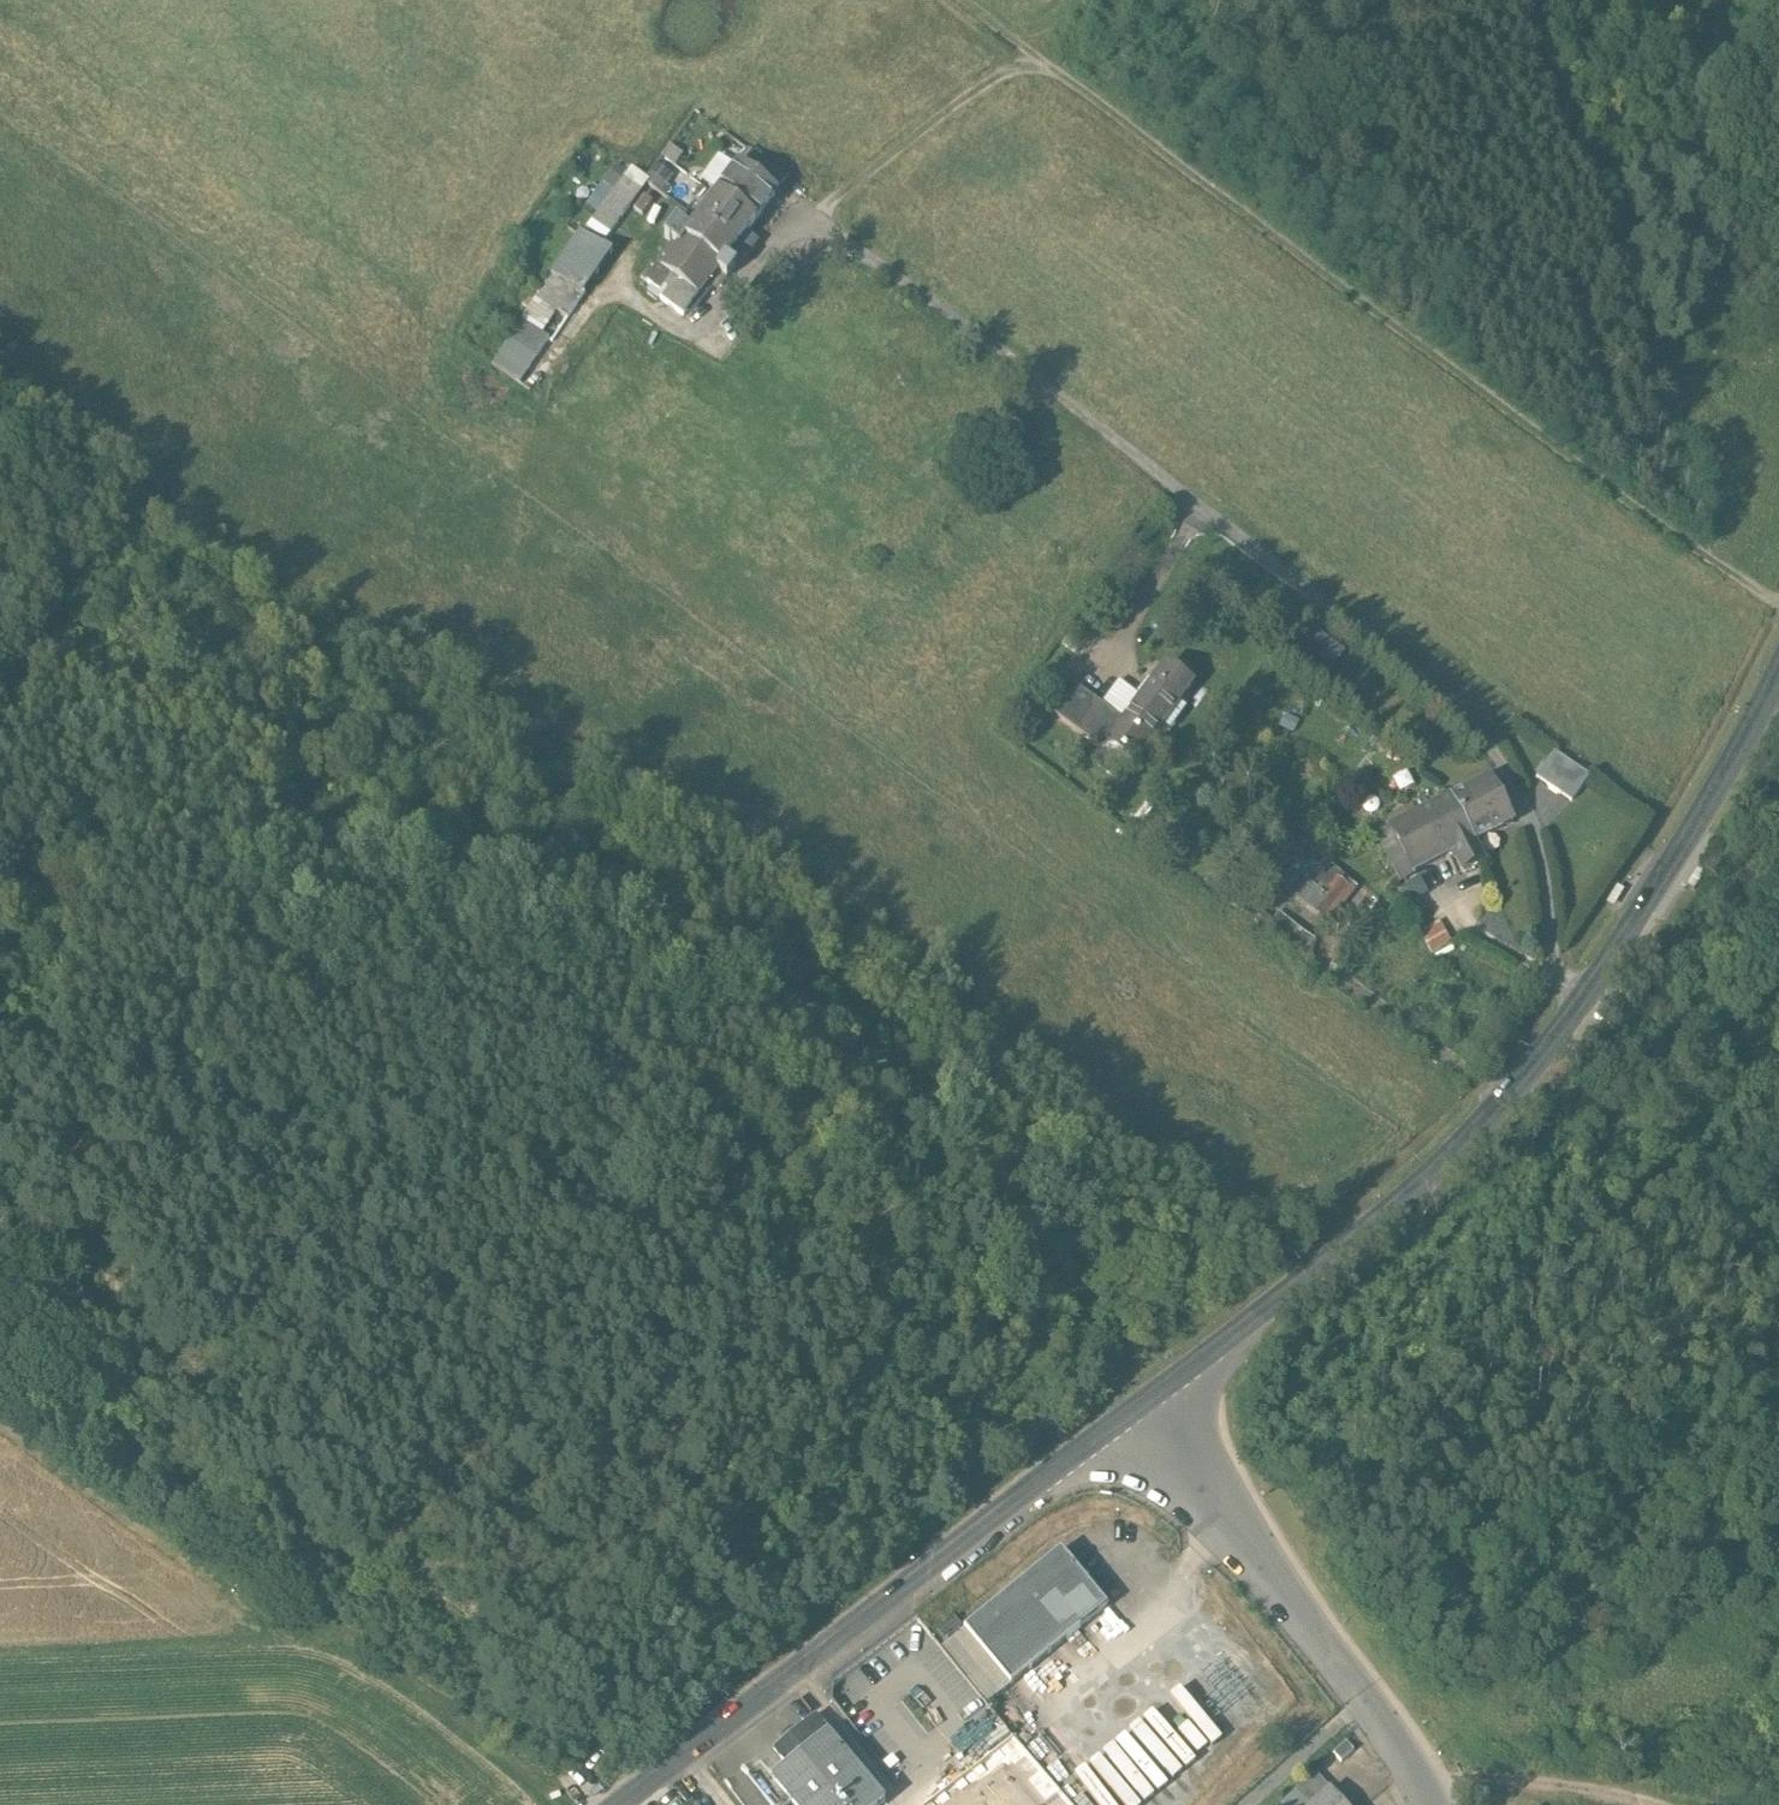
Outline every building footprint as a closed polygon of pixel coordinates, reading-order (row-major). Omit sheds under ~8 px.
[(780,156),(765,176),(786,192),(789,189),(808,203),(820,186),(780,156)] [(653,184),(621,162),(602,189),(614,197),(495,368),(523,387),(615,255),(606,249),(633,210),(643,217),(652,204),(644,198),(647,193),(653,184)] [(748,162),(724,195),(762,224),(786,192),(765,176),(748,162)] [(672,180),(660,173),(653,184),(647,193),(668,206),(672,199),(664,193),(672,180)] [(741,247),(752,256),(758,248),(748,240),(762,224),(724,195),(705,220),(741,247)] [(722,281),(730,286),(740,271),(729,263),(741,247),(705,220),(692,236),(677,225),(666,240),(681,251),(722,281)] [(722,281),(681,251),(662,273),(656,269),(642,289),(689,324),(722,281)] [(1196,688),(1164,665),(1126,717),(1106,744),(1138,767),(1196,688)] [(1126,717),(1076,682),(1057,710),(1106,744),(1126,717)] [(1587,778),(1554,755),(1538,778),(1570,801),(1587,778)] [(1495,777),(1453,799),(1477,845),(1518,824),(1495,777)] [(1453,799),(1390,831),(1412,875),(1453,855),(1462,873),(1485,861),(1477,845),(1453,799)] [(1348,881),(1321,856),(1299,880),(1327,905),(1348,881)] [(1455,943),(1441,919),(1421,930),(1435,954),(1455,943)] [(1108,1608),(1062,1549),(966,1627),(1010,1683),(1108,1608)] [(1254,1745),(1204,1699),(1131,1778),(1152,1798),(1146,1804),(1198,1804),(1254,1745)] [(1001,1737),(994,1716),(984,1719),(986,1725),(973,1729),(978,1745),(1001,1737)] [(816,1717),(799,1731),(792,1730),(783,1737),(783,1743),(774,1750),(786,1767),(773,1777),(795,1804),(884,1804),(816,1717)] [(1317,1770),(1278,1804),(1349,1804),(1317,1770)]
